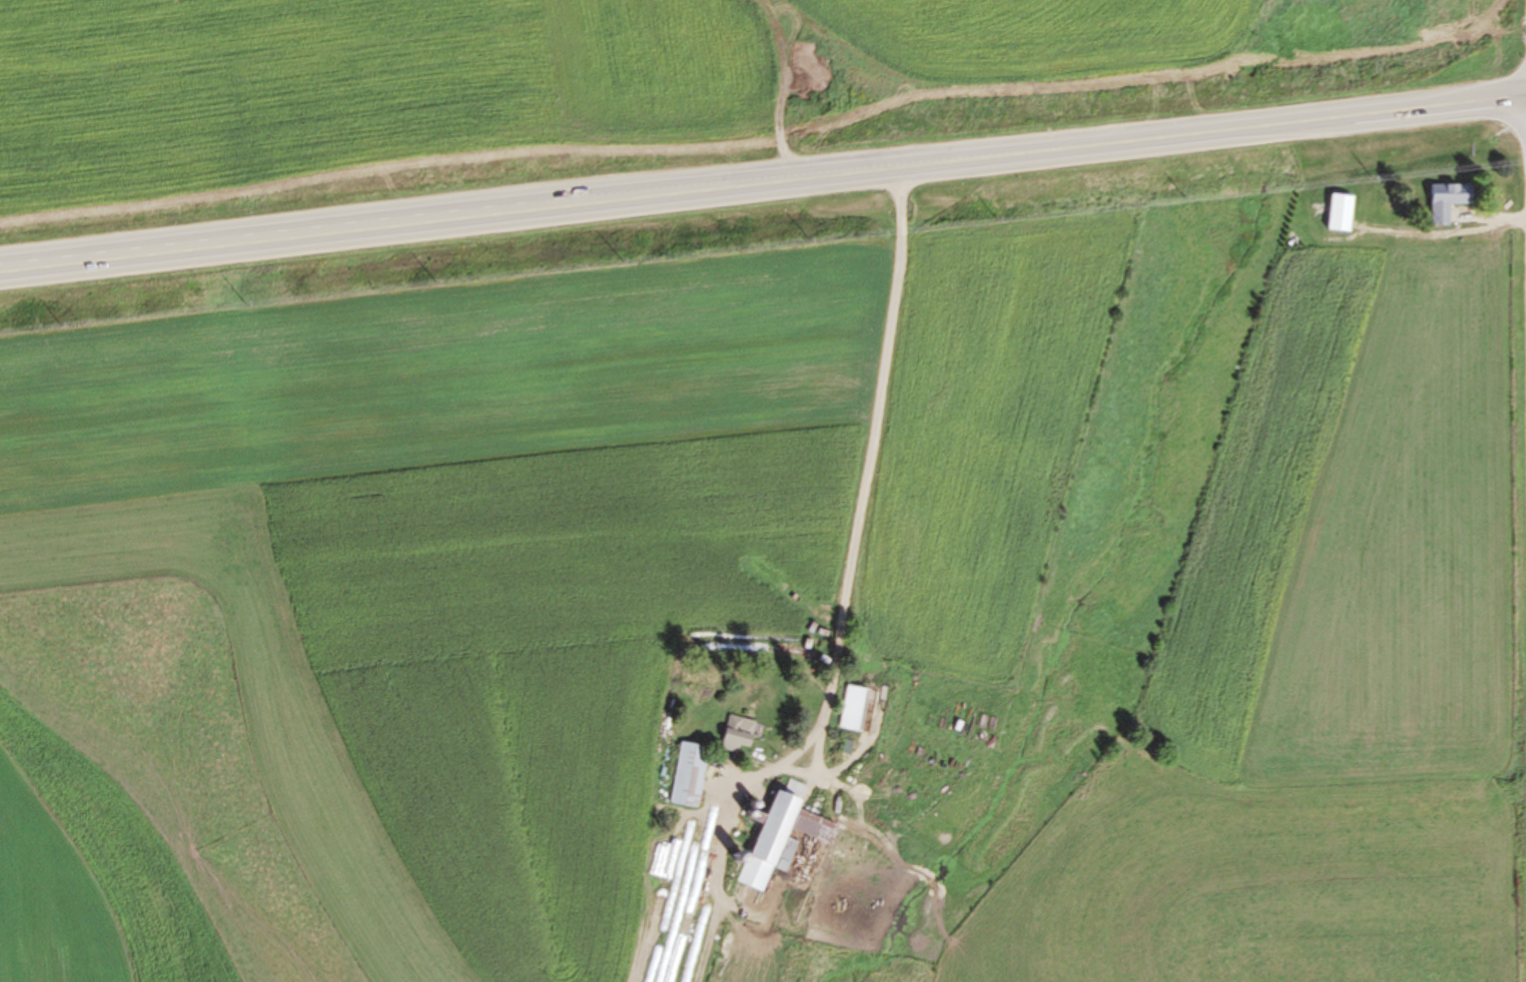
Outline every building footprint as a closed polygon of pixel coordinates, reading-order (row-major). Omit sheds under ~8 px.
[(1442,225),(1442,202),(1466,202),(1466,184),(1422,184),(1422,225),(1442,225)] [(1352,197),(1323,193),(1318,230),(1347,233),(1352,197)] [(744,746),(747,719),(718,715),(714,742),(744,746)] [(691,808),(701,747),(672,742),(662,803),(691,808)] [(781,871),(791,841),(772,835),(785,799),(760,791),(737,861),(757,867),(758,864),(781,871)]
